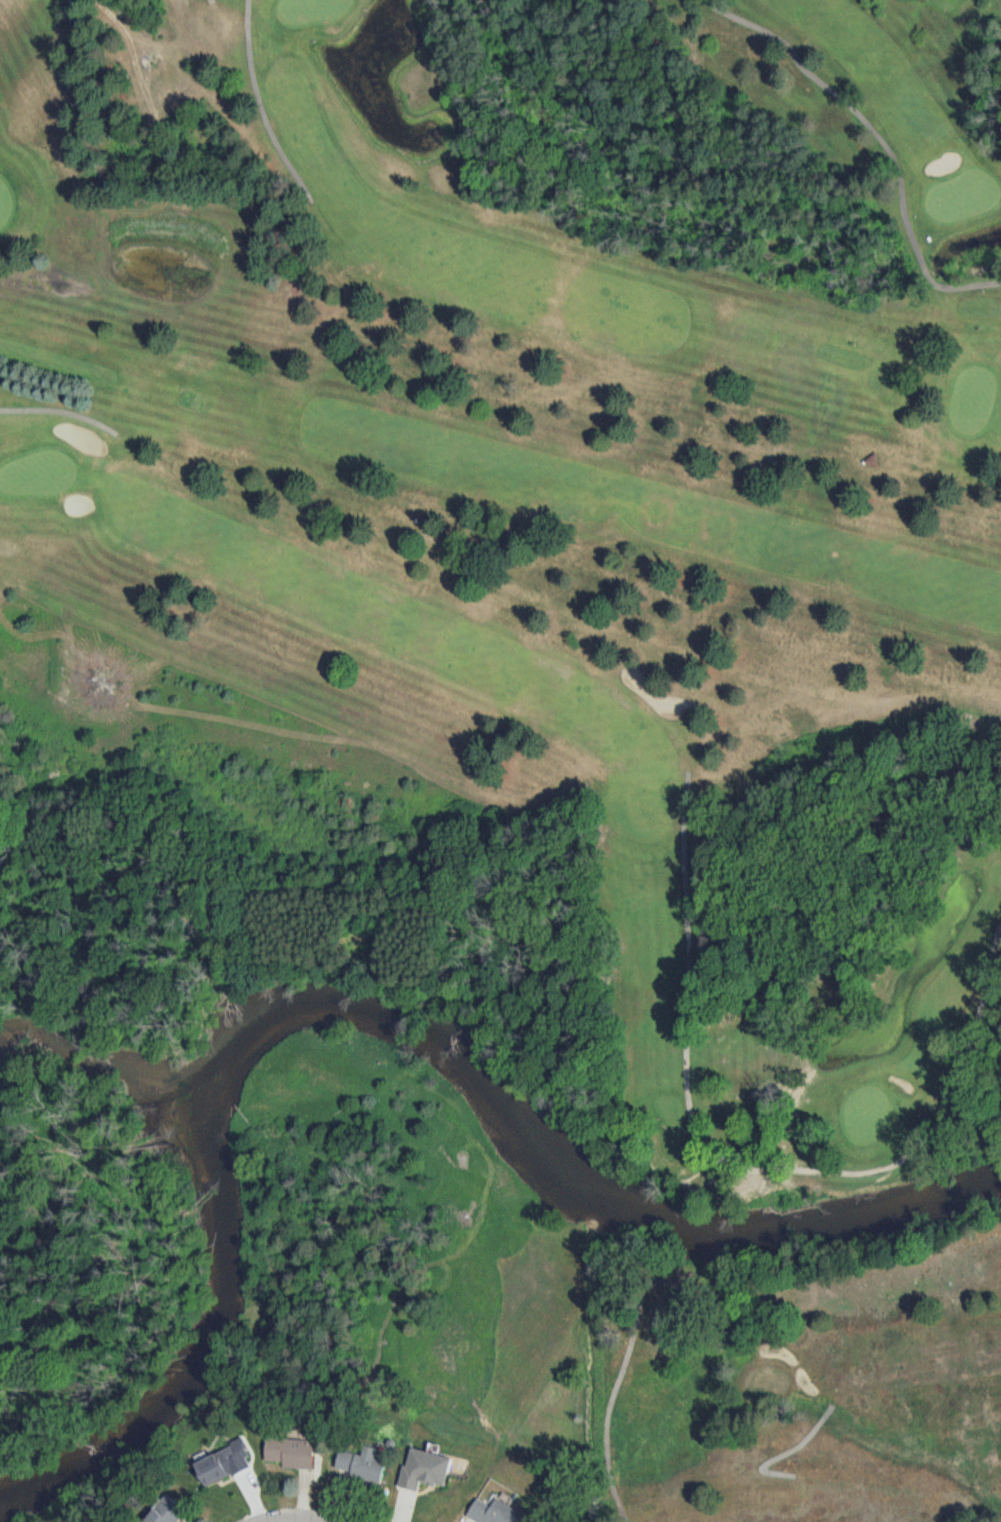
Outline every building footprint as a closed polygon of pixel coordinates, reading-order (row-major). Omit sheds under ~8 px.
[(267,1466),(315,1469),(317,1441),(269,1438),(267,1466)] [(392,1456),(368,1450),(366,1456),(344,1451),(338,1473),(384,1485),(392,1456)] [(185,1514),(165,1499),(148,1521),(179,1521),(185,1514)] [(528,1514),(498,1500),(495,1507),(478,1500),(469,1520),(474,1521),(525,1521),(528,1514)]
